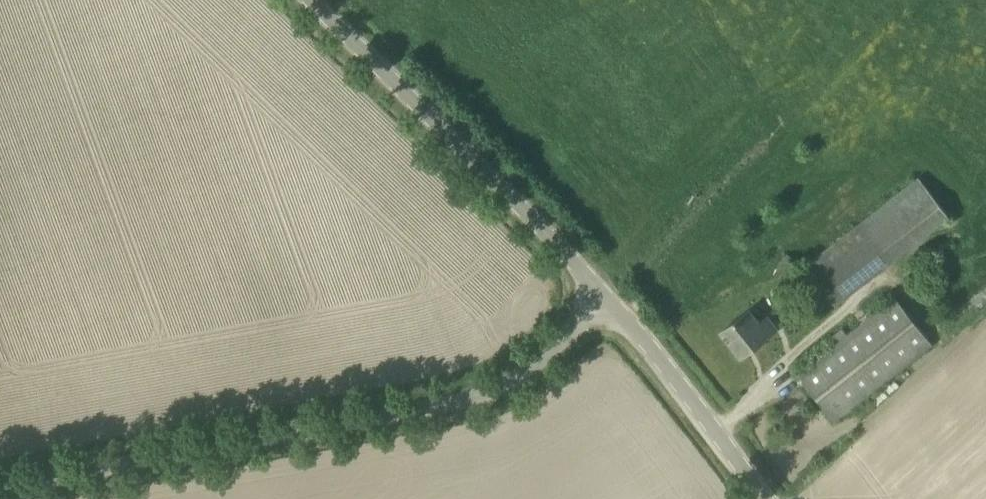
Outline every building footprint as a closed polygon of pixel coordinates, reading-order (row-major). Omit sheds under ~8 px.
[(833,300),(948,219),(919,177),(803,258),(833,300)] [(895,297),(837,342),(797,374),(835,422),(932,345),(895,297)] [(748,310),(721,331),(741,357),(776,330),(766,317),(758,323),(748,310)]
